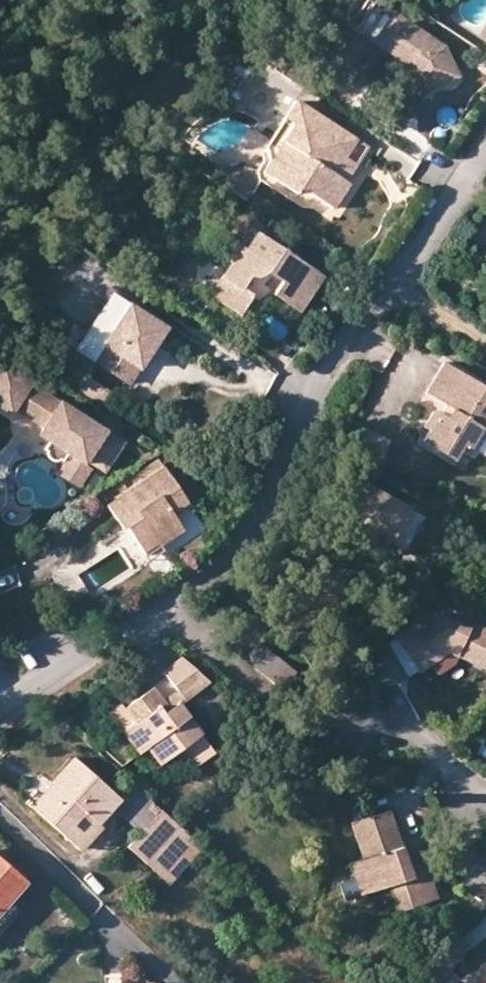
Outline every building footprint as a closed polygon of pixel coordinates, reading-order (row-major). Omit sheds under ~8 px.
[(393,10),(379,0),(375,0),(357,27),(374,39),(393,10)] [(445,47),(393,10),(374,39),(399,57),(406,55),(411,59),(409,63),(413,67),(416,69),(426,91),(458,76),(445,47)] [(421,93),(426,91),(416,69),(413,67),(409,72),(421,93)] [(335,175),(344,158),(355,139),(296,102),(275,133),(285,139),(276,151),(285,159),(275,179),(297,192),(300,187),(332,208),(348,184),(345,182),(335,175)] [(285,139),(275,133),(267,146),(269,162),(260,179),(291,200),(297,192),(275,179),(285,159),(276,151),(285,139)] [(355,164),(344,158),(335,175),(345,182),(355,164)] [(234,241),(223,257),(228,260),(208,292),(237,312),(249,294),(240,287),(249,272),(256,274),(263,270),(278,280),(271,292),(297,310),(319,274),(255,232),(244,247),(234,241)] [(107,290),(82,328),(99,339),(124,301),(107,290)] [(82,328),(72,344),(124,377),(158,324),(124,301),(99,339),(82,328)] [(68,318),(55,339),(65,346),(78,325),(68,318)] [(423,393),(449,408),(444,417),(431,410),(422,425),(426,430),(421,440),(450,459),(459,444),(467,447),(484,420),(485,421),(485,392),(482,390),(483,386),(444,361),(423,393)] [(53,441),(67,449),(73,453),(84,460),(85,460),(88,457),(105,468),(123,440),(5,363),(0,370),(0,403),(10,410),(14,404),(20,398),(49,417),(44,424),(40,433),(53,441)] [(76,375),(68,388),(93,404),(101,391),(76,375)] [(14,404),(44,424),(49,417),(20,398),(14,404)] [(359,425),(348,448),(377,462),(389,439),(359,425)] [(67,449),(53,441),(49,447),(64,456),(67,449)] [(84,484),(95,466),(85,460),(84,460),(73,453),(62,470),(84,484)] [(104,500),(109,507),(165,470),(160,462),(104,500)] [(172,515),(188,504),(165,470),(109,507),(118,521),(124,517),(130,525),(126,528),(144,554),(158,546),(160,549),(184,532),(175,519),(172,515)] [(391,542),(411,507),(359,479),(338,514),(391,542)] [(191,508),(188,504),(172,515),(175,519),(191,508)] [(423,514),(411,507),(391,542),(404,549),(423,514)] [(124,517),(118,521),(124,529),(126,528),(130,525),(124,517)] [(158,546),(144,554),(147,557),(160,549),(158,546)] [(409,630),(412,635),(400,646),(418,671),(429,664),(438,674),(454,663),(459,655),(485,668),(485,633),(472,626),(470,631),(438,617),(430,622),(425,618),(409,630)] [(412,635),(409,630),(395,640),(400,646),(412,635)] [(265,644),(251,660),(278,690),(295,674),(265,644)] [(174,689),(164,699),(169,705),(178,700),(180,704),(208,680),(179,656),(162,670),(174,689)] [(187,756),(195,765),(214,752),(180,704),(178,700),(169,705),(164,699),(153,687),(123,709),(132,721),(120,730),(137,752),(144,747),(157,763),(175,751),(182,759),(187,756)] [(128,844),(154,868),(187,832),(149,798),(129,781),(117,795),(71,755),(50,778),(51,780),(57,786),(37,810),(72,842),(94,818),(98,821),(111,806),(115,807),(140,829),(128,844)] [(57,786),(51,780),(29,804),(37,810),(57,786)] [(101,823),(115,807),(111,806),(98,821),(101,823)] [(406,866),(399,844),(393,846),(390,835),(394,829),(387,809),(350,821),(362,856),(357,858),(367,888),(387,882),(408,876),(417,899),(432,895),(422,862),(406,866)] [(80,849),(101,823),(98,821),(94,818),(72,842),(80,849)] [(393,846),(399,844),(394,829),(390,835),(393,846)] [(367,888),(357,858),(348,862),(358,891),(367,888)] [(6,901),(24,880),(0,859),(0,907),(6,901)] [(395,906),(417,899),(408,876),(387,882),(395,906)] [(6,901),(0,907),(0,930),(17,910),(6,901)] [(411,974),(420,982),(432,982),(433,982),(485,982),(485,966),(471,972),(474,978),(466,981),(459,976),(449,965),(457,959),(443,943),(412,974),(411,974)] [(474,978),(471,972),(459,976),(466,981),(474,978)]
